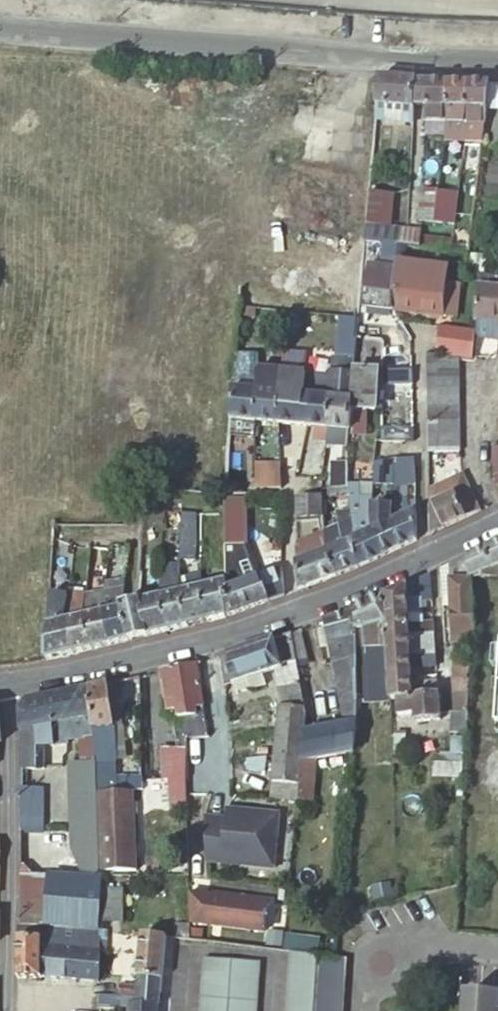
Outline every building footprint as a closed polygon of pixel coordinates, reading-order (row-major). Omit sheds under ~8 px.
[(413,106),(415,81),(379,78),(376,104),(413,107),(413,106)] [(446,101),(446,82),(415,81),(413,106),(425,106),(425,121),(445,122),(445,119),(446,111),(446,101)] [(467,95),(467,82),(446,82),(446,101),(446,111),(445,119),(445,122),(444,134),(464,135),(465,133),(465,120),(466,113),(467,104),(467,95)] [(485,108),(488,82),(467,82),(467,95),(467,104),(466,113),(465,120),(465,133),(482,134),(485,108)] [(488,82),(485,108),(497,108),(497,83),(488,82)] [(413,107),(376,104),(375,119),(412,123),(413,107)] [(439,187),(439,189),(438,196),(458,198),(459,189),(439,187)] [(421,188),(419,219),(435,221),(438,196),(439,189),(421,188)] [(393,194),(369,191),(366,222),(390,224),(393,194)] [(438,196),(435,221),(455,223),(458,198),(438,196)] [(390,228),(366,226),(365,240),(399,244),(408,245),(409,237),(410,231),(390,228)] [(467,252),(470,229),(455,228),(453,238),(452,250),(467,252)] [(409,237),(408,245),(424,247),(437,248),(438,236),(422,235),(421,238),(409,237)] [(448,250),(452,250),(453,238),(438,236),(437,248),(448,250)] [(408,245),(399,244),(398,251),(397,259),(406,260),(408,245)] [(389,254),(364,251),(359,313),(379,315),(379,309),(393,310),(397,259),(398,251),(390,250),(389,254)] [(406,260),(397,259),(393,310),(417,313),(423,263),(406,260)] [(444,281),(446,266),(423,263),(417,313),(440,315),(444,281)] [(495,288),(497,276),(481,275),(477,319),(478,319),(480,319),(497,321),(497,288),(495,288)] [(460,283),(444,281),(440,315),(457,317),(460,283)] [(480,319),(479,337),(497,338),(497,321),(480,319)] [(473,330),(438,327),(434,354),(459,358),(470,359),(473,330)] [(356,349),(357,336),(342,335),(340,356),(333,356),(331,371),(354,373),(354,370),(356,349)] [(381,337),(357,336),(356,349),(380,350),(381,337)] [(377,371),(378,371),(380,350),(356,349),(354,370),(377,371)] [(459,358),(434,354),(426,353),(426,374),(459,374),(459,358)] [(377,371),(354,370),(354,373),(353,390),(351,410),(374,411),(377,371)] [(412,384),(412,370),(387,371),(387,385),(412,384)] [(354,373),(331,371),(330,388),(353,390),(354,373)] [(308,425),(311,396),(305,395),(306,374),(299,373),(298,381),(285,380),(285,387),(278,386),(278,393),(280,393),(277,422),(278,423),(307,425),(308,425)] [(459,374),(426,374),(427,390),(460,390),(459,374)] [(259,380),(235,378),(232,419),(256,421),(259,380)] [(278,386),(279,382),(259,380),(256,421),(277,422),(280,393),(278,393),(278,386)] [(327,427),(330,388),(312,386),(311,396),(308,425),(315,426),(327,427)] [(353,390),(330,388),(327,427),(326,441),(348,443),(348,442),(351,410),(353,390)] [(460,390),(427,390),(427,405),(460,405),(460,390)] [(427,405),(427,421),(460,420),(460,405),(427,405)] [(256,421),(232,419),(230,437),(254,438),(256,421)] [(427,421),(428,452),(460,451),(460,420),(427,421)] [(326,441),(327,427),(315,426),(314,440),(326,441)] [(413,442),(413,427),(381,428),(382,442),(413,442)] [(360,460),(347,459),(346,461),(345,474),(345,477),(345,480),(346,484),(347,495),(358,496),(360,465),(360,460)] [(403,485),(414,485),(414,459),(393,461),(392,481),(392,483),(403,483),(403,485)] [(345,474),(346,461),(330,461),(330,487),(333,486),(338,485),(346,484),(345,480),(345,477),(345,474)] [(392,481),(393,461),(374,464),(374,480),(392,481)] [(256,468),(256,488),(281,488),(280,474),(274,474),(274,468),(256,468)] [(428,489),(429,534),(480,511),(461,474),(428,489)] [(297,520),(324,520),(324,515),(322,515),(321,496),(298,498),(297,520)] [(226,580),(227,590),(246,583),(244,543),(249,543),(248,500),(226,501),(226,509),(226,561),(226,569),(226,580)] [(383,555),(399,548),(391,523),(390,521),(390,520),(391,507),(372,508),(372,512),(372,513),(372,520),(372,524),(373,526),(373,530),(383,555)] [(399,548),(415,540),(415,511),(407,512),(408,507),(391,507),(390,520),(390,521),(391,523),(399,548)] [(226,561),(226,509),(208,515),(209,561),(226,561)] [(360,566),(383,555),(373,530),(373,526),(372,524),(372,520),(372,513),(351,523),(358,567),(360,566)] [(194,561),(195,515),(182,514),(180,561),(194,561)] [(336,575),(358,567),(351,523),(351,522),(338,526),(338,527),(325,532),(327,550),(327,551),(328,554),(336,575)] [(327,550),(325,532),(296,543),(297,556),(297,561),(297,564),(301,589),(336,575),(328,554),(327,551),(327,550)] [(255,580),(263,576),(249,543),(244,543),(246,583),(255,580)] [(488,547),(496,564),(496,569),(496,570),(497,570),(497,543),(488,547)] [(104,549),(91,547),(88,573),(101,574),(104,549)] [(496,564),(488,547),(469,556),(470,580),(478,576),(496,569),(496,564)] [(470,580),(469,556),(450,565),(451,592),(470,592),(470,580)] [(161,596),(181,591),(180,579),(180,565),(166,564),(166,570),(162,570),(161,596)] [(451,592),(450,565),(440,569),(442,602),(451,602),(451,592)] [(201,575),(201,587),(226,580),(226,569),(201,575)] [(227,617),(285,595),(282,569),(263,576),(255,580),(246,583),(227,590),(227,617)] [(478,576),(496,578),(496,570),(496,569),(478,576)] [(432,601),(430,574),(386,594),(387,616),(409,615),(408,600),(417,600),(418,602),(432,601)] [(181,591),(201,587),(201,575),(180,579),(181,591)] [(209,621),(227,617),(227,590),(226,580),(201,587),(209,621)] [(189,626),(209,621),(201,587),(181,591),(189,626)] [(106,592),(104,611),(119,608),(119,606),(122,605),(124,589),(106,592)] [(169,631),(189,626),(181,591),(161,596),(169,631)] [(106,592),(85,595),(83,616),(104,611),(106,592)] [(471,633),(470,592),(451,592),(451,602),(452,633),(471,633)] [(64,621),(67,595),(50,593),(50,619),(49,624),(64,621)] [(85,595),(67,593),(67,595),(64,621),(83,616),(85,595)] [(387,616),(386,594),(357,607),(357,611),(358,632),(365,632),(366,651),(389,649),(388,636),(387,616)] [(147,636),(169,631),(161,596),(139,601),(147,636)] [(119,608),(104,611),(110,645),(147,636),(139,601),(122,605),(119,606),(119,608)] [(104,611),(83,616),(91,650),(110,645),(104,611)] [(358,632),(357,611),(327,622),(334,663),(358,659),(358,632)] [(409,615),(387,616),(388,636),(410,635),(410,623),(409,615)] [(83,616),(64,621),(71,655),(91,650),(83,616)] [(64,621),(49,624),(47,660),(71,655),(64,621)] [(434,622),(410,623),(410,635),(421,634),(420,626),(426,626),(427,634),(434,634),(434,622)] [(294,641),(293,634),(273,640),(256,646),(235,653),(228,656),(221,657),(226,684),(234,682),(249,677),(264,672),(276,668),(281,705),(272,781),(298,784),(303,732),(305,715),(298,670),(294,641)] [(421,634),(410,635),(412,655),(422,656),(422,647),(428,647),(429,656),(436,656),(434,634),(427,634),(421,634)] [(410,635),(388,636),(389,649),(390,657),(412,655),(410,635)] [(302,638),(294,641),(298,670),(310,667),(302,638)] [(452,677),(471,678),(472,669),(472,666),(472,665),(471,642),(464,642),(464,662),(453,662),(452,677)] [(391,678),(413,677),(413,669),(412,655),(390,657),(391,671),(391,678)] [(427,663),(437,663),(436,656),(429,656),(422,656),(412,655),(413,669),(427,668),(427,663)] [(316,758),(353,753),(358,702),(358,672),(359,672),(358,659),(334,663),(345,725),(303,732),(298,784),(297,800),(311,801),(316,758)] [(205,710),(198,663),(163,672),(165,690),(178,688),(180,709),(193,707),(195,722),(187,723),(187,738),(208,735),(206,720),(205,710)] [(358,672),(358,702),(379,702),(380,735),(392,735),(392,731),(393,730),(393,723),(393,696),(391,678),(391,671),(359,672),(358,672)] [(249,677),(252,689),(252,690),(268,685),(264,672),(249,677)] [(141,711),(140,677),(122,681),(126,712),(141,711)] [(249,677),(234,682),(237,694),(252,689),(249,677)] [(393,696),(397,696),(415,695),(414,683),(413,677),(391,678),(393,696)] [(449,731),(467,732),(471,678),(452,677),(450,713),(449,731)] [(415,695),(439,693),(438,681),(414,683),(415,695)] [(114,727),(109,684),(91,688),(94,730),(110,728),(114,727)] [(94,730),(91,688),(28,701),(21,711),(21,769),(45,769),(46,746),(60,746),(60,742),(60,733),(68,732),(69,742),(77,741),(78,763),(96,763),(95,749),(94,730)] [(178,688),(165,690),(168,712),(174,711),(179,740),(187,738),(187,723),(195,722),(193,707),(180,709),(178,688)] [(441,720),(440,713),(439,693),(415,695),(397,696),(399,715),(416,714),(416,722),(441,720)] [(393,723),(416,722),(416,714),(399,715),(397,696),(393,696),(393,723)] [(111,749),(110,728),(94,730),(95,749),(111,749)] [(60,733),(60,742),(69,742),(68,732),(60,733)] [(386,760),(393,760),(392,735),(380,735),(380,760),(386,760)] [(450,754),(464,754),(463,737),(449,737),(450,753),(450,754)] [(186,779),(187,748),(180,748),(166,747),(167,779),(186,779)] [(97,793),(112,792),(112,779),(111,749),(95,749),(96,763),(97,790),(97,793)] [(464,761),(464,754),(450,754),(450,753),(440,753),(440,763),(463,762),(464,761)] [(463,778),(463,762),(440,763),(432,762),(433,779),(463,778)] [(67,789),(97,790),(96,763),(78,763),(66,764),(67,789)] [(142,792),(142,779),(112,779),(112,792),(142,792)] [(186,791),(186,781),(186,779),(167,779),(167,792),(186,791)] [(297,801),(297,800),(298,784),(272,781),(270,799),(297,801)] [(44,789),(21,789),(22,829),(43,829),(44,789)] [(91,850),(99,850),(97,793),(97,790),(67,789),(70,851),(91,850)] [(187,813),(186,791),(167,792),(168,814),(187,813)] [(137,873),(135,794),(100,795),(102,874),(137,873)] [(226,811),(225,821),(205,822),(207,864),(275,870),(280,816),(260,814),(259,817),(247,815),(247,813),(226,811)] [(100,879),(100,877),(99,850),(91,850),(92,879),(100,879)] [(44,928),(46,877),(21,876),(22,925),(22,927),(44,928)] [(101,924),(100,879),(92,879),(46,877),(44,928),(55,929),(101,932),(101,924)] [(113,891),(113,880),(103,880),(104,922),(123,922),(122,891),(113,891)] [(268,906),(190,898),(192,928),(265,935),(268,906)] [(54,950),(55,929),(44,928),(22,927),(22,925),(18,925),(18,979),(41,980),(43,949),(54,950)] [(174,939),(189,940),(190,929),(178,927),(178,931),(177,933),(175,933),(174,939)] [(107,932),(101,932),(55,929),(54,950),(43,949),(41,980),(100,982),(101,953),(101,938),(107,938),(107,932)] [(161,1007),(167,938),(142,935),(137,986),(119,984),(118,997),(136,999),(135,1004),(158,1006),(161,1007)] [(282,951),(318,957),(333,959),(335,941),(284,935),(282,951)] [(289,954),(285,1010),(315,1010),(318,959),(289,954)] [(259,962),(204,958),(200,1010),(256,1010),(259,962)] [(318,958),(318,959),(315,1010),(343,1010),(346,960),(333,959),(318,958)] [(118,997),(100,994),(100,1009),(117,1010),(120,1007),(129,1008),(129,1004),(135,1004),(136,999),(118,997)] [(463,1010),(497,1010),(497,1005),(497,999),(463,996),(463,1010)]
